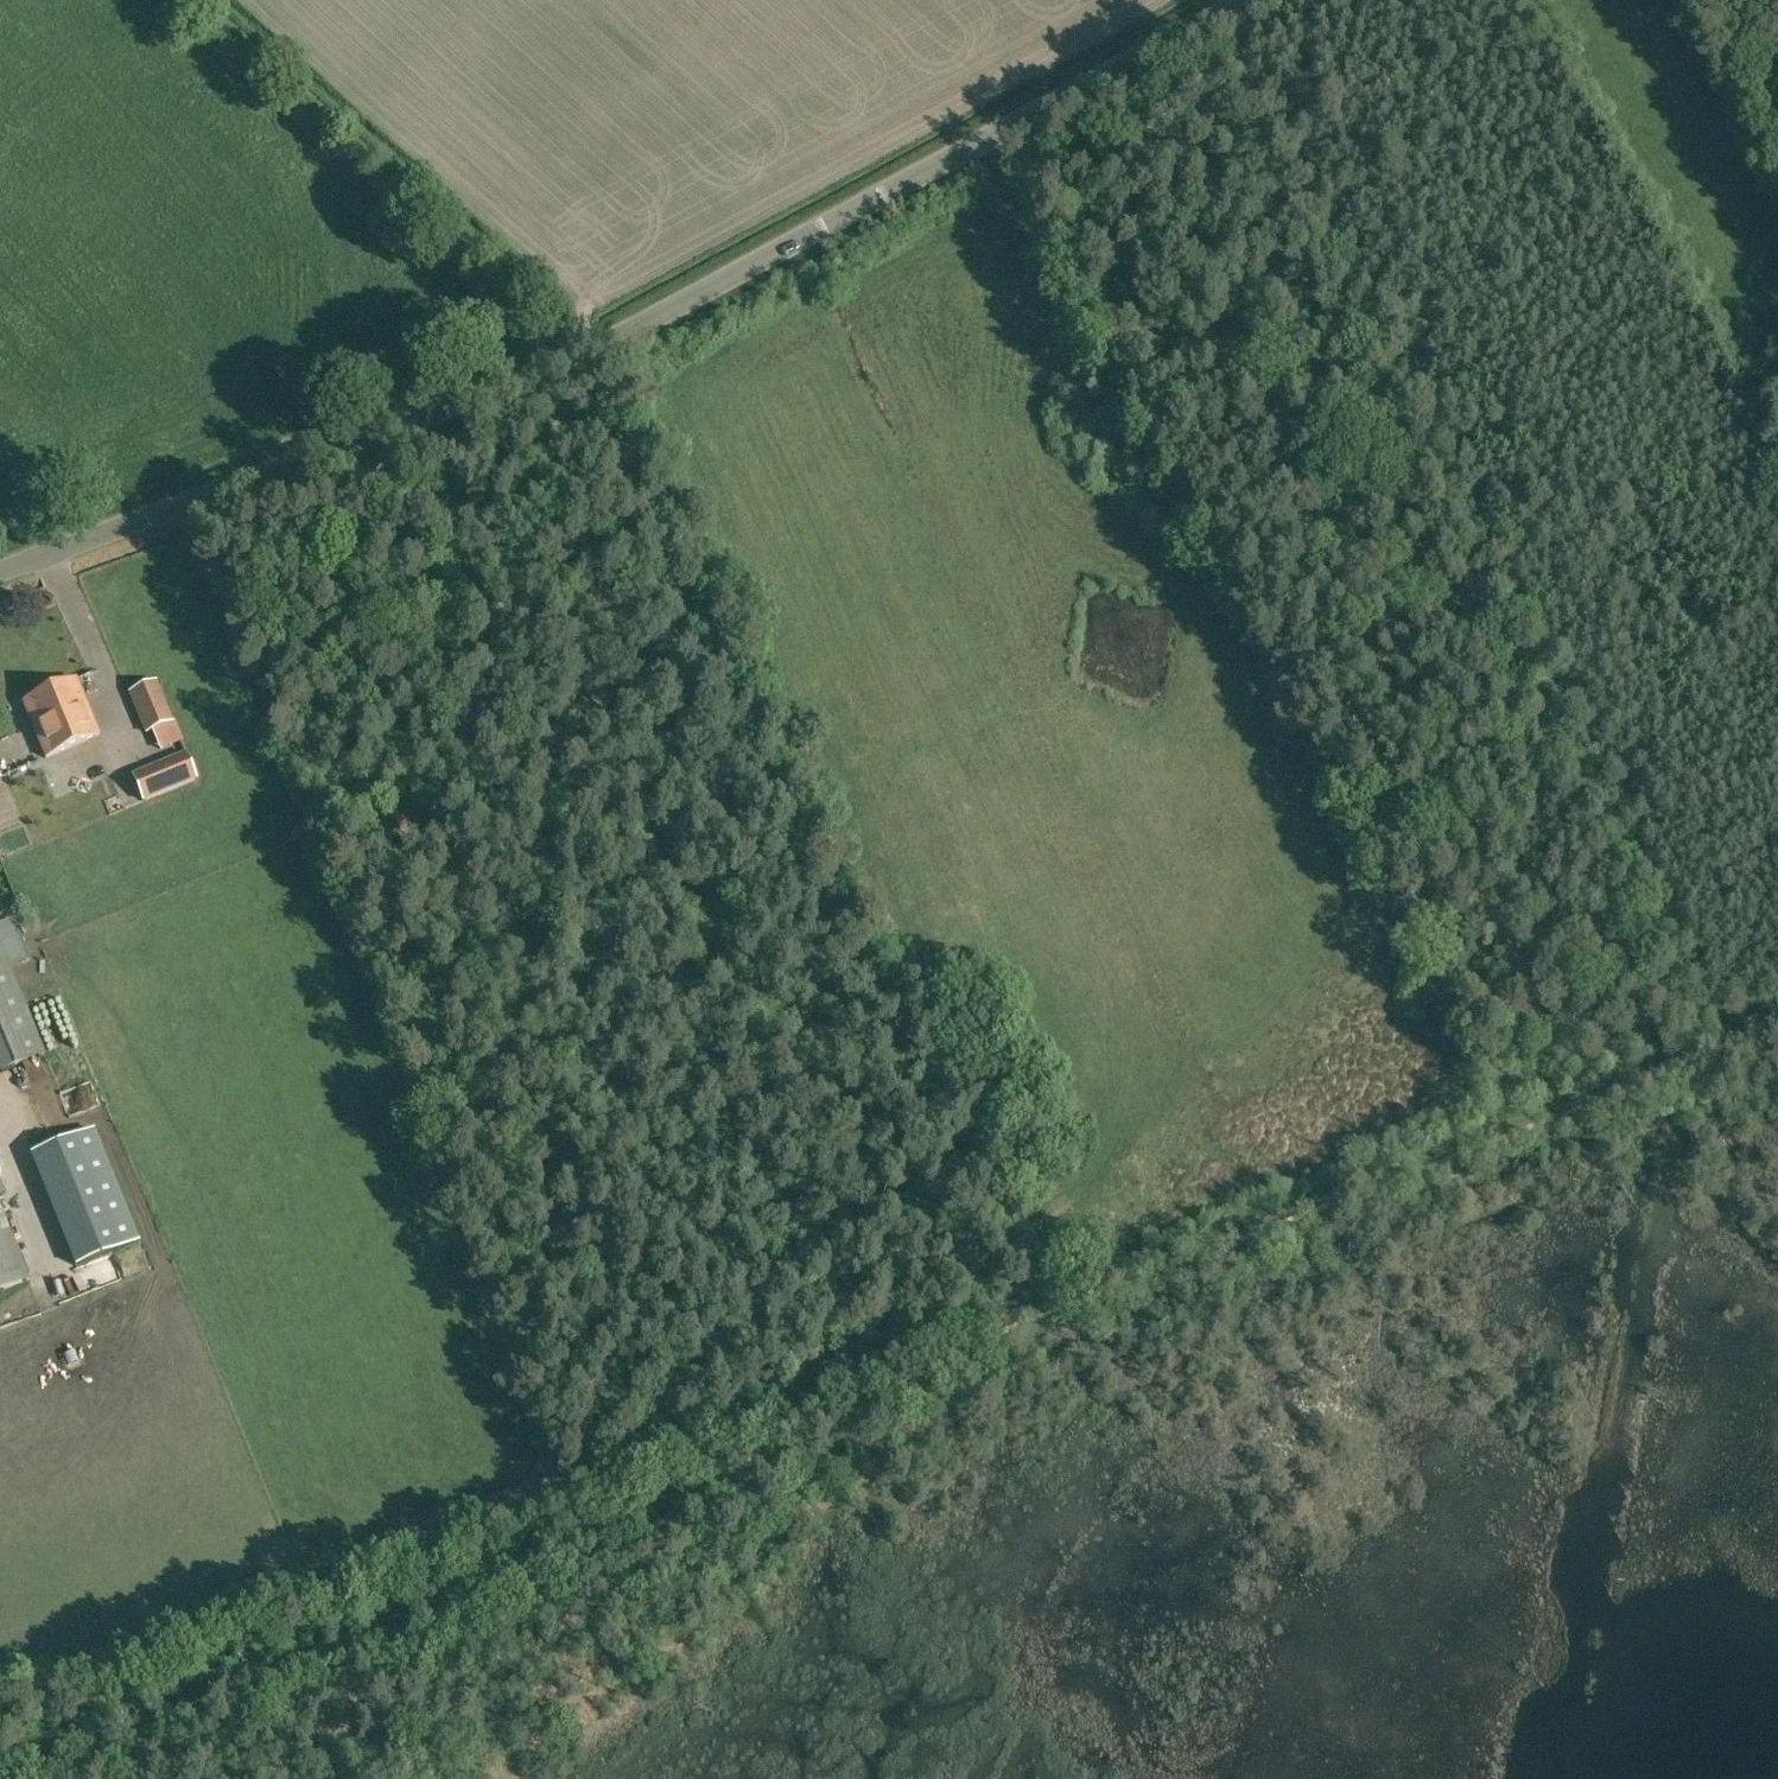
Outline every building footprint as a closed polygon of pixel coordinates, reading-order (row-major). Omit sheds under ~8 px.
[(172,722),(156,682),(130,693),(146,732),(172,722)] [(46,696),(68,750),(99,737),(77,683),(46,696)] [(68,750),(46,696),(23,705),(46,759),(68,750)] [(196,779),(185,753),(134,778),(145,804),(196,779)] [(8,966),(0,945),(0,1072),(44,1054),(8,966)] [(55,1126),(30,1133),(35,1150),(60,1143),(55,1126)] [(96,1156),(74,1162),(80,1183),(102,1177),(96,1156)] [(29,1280),(0,1207),(0,1292),(29,1280)]
